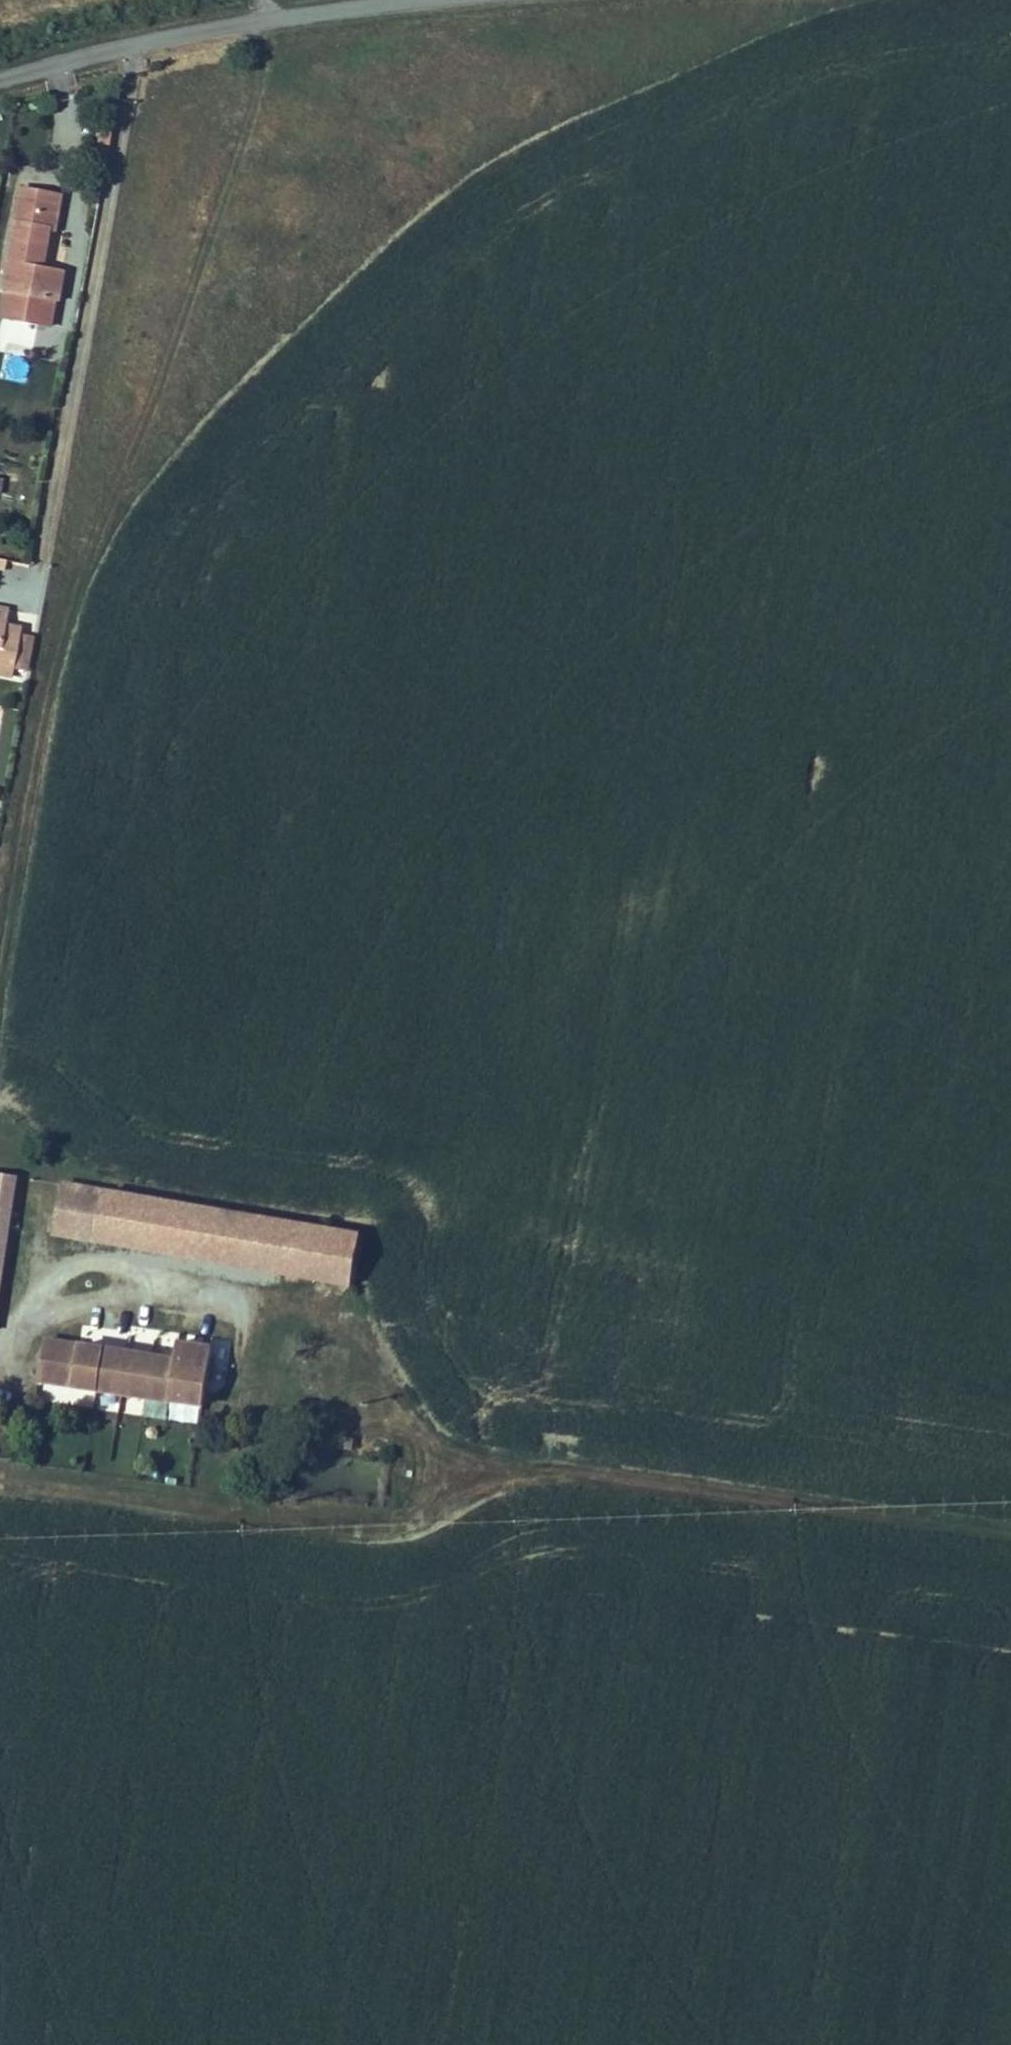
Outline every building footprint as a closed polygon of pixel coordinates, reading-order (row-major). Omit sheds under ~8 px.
[(20,189),(19,197),(60,203),(62,195),(20,189)] [(60,203),(19,197),(5,279),(8,280),(36,285),(30,322),(49,325),(50,314),(54,315),(58,289),(62,289),(68,257),(46,254),(49,238),(54,239),(60,203)] [(36,285),(8,280),(4,306),(7,307),(5,317),(30,322),(36,285)] [(5,613),(0,612),(0,680),(9,681),(11,672),(18,674),(24,642),(17,641),(19,632),(7,630),(8,625),(3,624),(5,613)] [(17,1176),(0,1173),(0,1280),(17,1176)] [(100,1238),(155,1250),(164,1199),(129,1192),(68,1183),(60,1232),(100,1238)] [(164,1199),(155,1250),(274,1273),(285,1220),(164,1199)] [(285,1220),(274,1273),(347,1287),(355,1282),(361,1235),(285,1220)] [(43,1340),(37,1382),(117,1394),(204,1408),(211,1351),(176,1347),(175,1358),(43,1340)]
